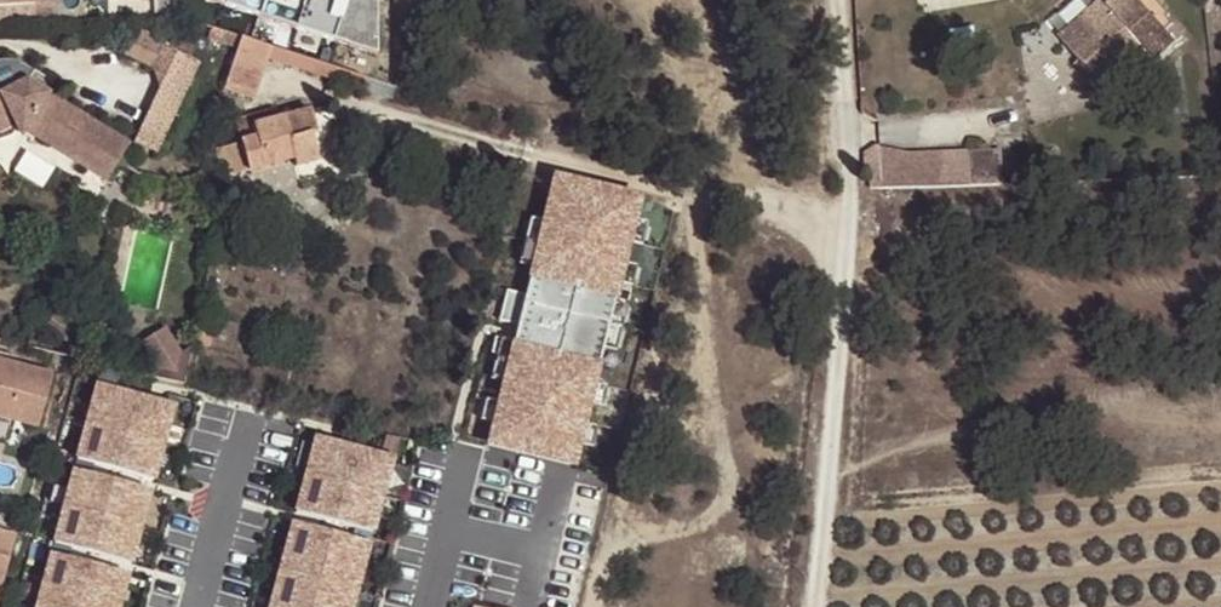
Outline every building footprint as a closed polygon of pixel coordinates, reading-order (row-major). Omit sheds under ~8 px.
[(54,21),(53,0),(0,0),(0,5),(33,3),(34,22),(54,21)] [(375,55),(375,3),(365,0),(207,0),(375,55)] [(1058,34),(1058,36),(1094,78),(1091,81),(1107,101),(1183,36),(1166,19),(1169,15),(1165,10),(1154,20),(1141,6),(1148,0),(1117,0),(1108,7),(1101,0),(1058,34)] [(1165,10),(1156,0),(1148,0),(1141,6),(1154,20),(1165,10)] [(208,40),(235,48),(239,37),(211,27),(208,40)] [(151,67),(159,87),(181,98),(198,63),(160,46),(162,41),(137,29),(124,55),(151,67)] [(235,48),(265,58),(265,57),(269,46),(239,37),(235,48)] [(331,79),(334,68),(269,46),(265,57),(331,79)] [(235,48),(222,89),(250,98),(265,58),(235,48)] [(361,77),(334,68),(331,79),(358,87),(361,77)] [(24,81),(44,94),(51,83),(31,71),(24,81)] [(24,81),(0,95),(0,130),(14,122),(105,179),(126,146),(44,94),(24,81)] [(181,98),(159,87),(133,141),(156,152),(181,98)] [(234,122),(241,143),(216,151),(223,175),(290,156),(293,167),(316,160),(307,134),(314,132),(307,111),(279,119),(276,110),(234,122)] [(868,175),(869,188),(944,186),(942,153),(912,154),(879,148),(879,144),(874,145),(863,154),(864,169),(879,169),(879,174),(868,175)] [(955,186),(1003,185),(1001,163),(1001,150),(950,153),(942,153),(944,186),(955,186)] [(1003,185),(1024,184),(1023,162),(1001,163),(1003,185)] [(571,463),(639,196),(554,174),(523,291),(505,286),(497,317),(516,321),(512,338),(493,333),(489,349),(507,354),(485,441),(571,463)] [(0,360),(0,417),(36,426),(50,373),(0,360)] [(87,424),(163,445),(173,408),(97,387),(87,424)] [(77,460),(153,481),(163,445),(87,424),(77,460)] [(390,460),(314,441),(305,478),(381,497),(390,460)] [(150,492),(74,471),(64,507),(140,528),(150,492)] [(305,478),(296,515),(372,534),(381,497),(305,478)] [(64,507),(54,544),(130,565),(140,528),(64,507)] [(293,525),(281,575),(358,594),(370,544),(293,525)] [(15,533),(0,528),(0,589),(15,533)] [(38,604),(50,606),(119,606),(127,575),(51,555),(38,604)] [(273,606),(354,606),(358,594),(281,575),(273,606)]
